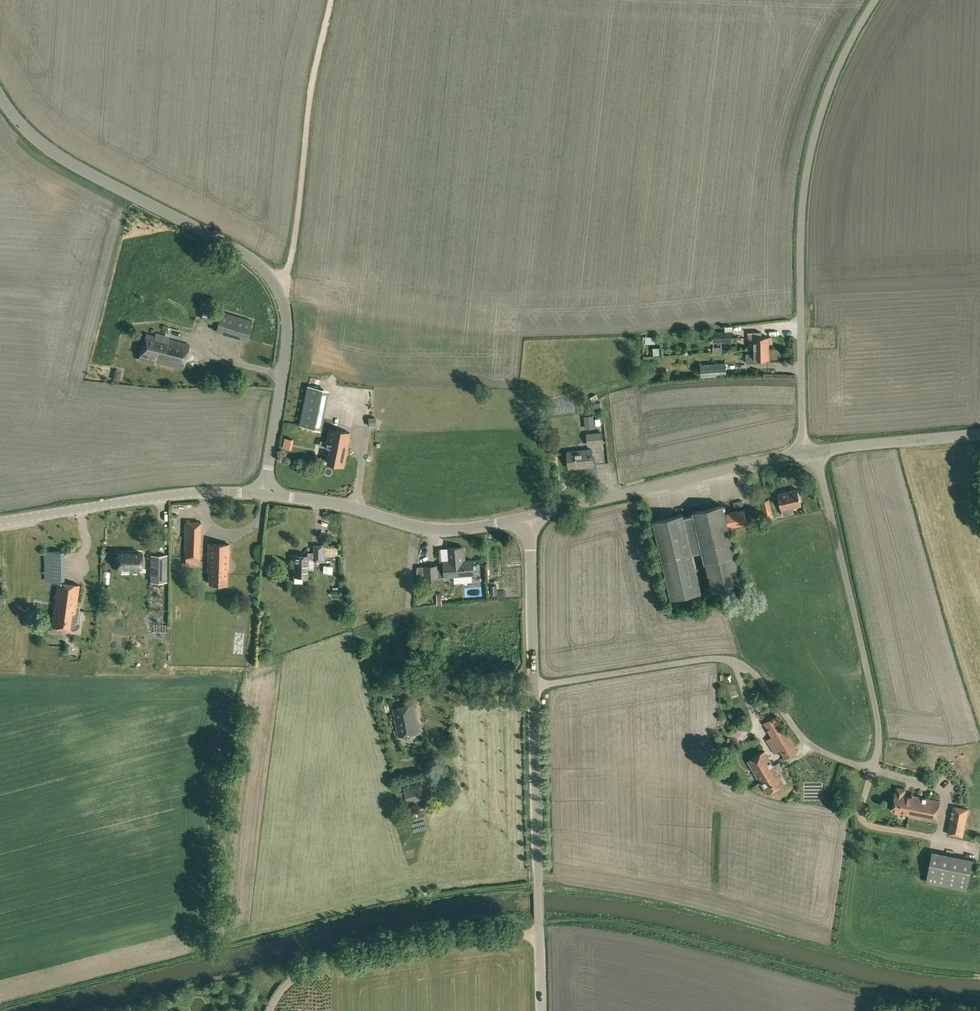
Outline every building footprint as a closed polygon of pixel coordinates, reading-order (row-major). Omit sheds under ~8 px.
[(220,312),(205,307),(201,319),(217,323),(220,312)] [(712,331),(712,342),(733,341),(733,330),(712,331)] [(155,361),(182,368),(189,344),(168,338),(169,336),(155,332),(155,334),(146,332),(138,359),(154,363),(155,361)] [(749,343),(749,348),(753,347),(769,347),(769,336),(748,337),(748,343),(749,343)] [(746,353),(746,362),(762,362),(761,359),(769,359),(769,347),(753,347),(749,348),(754,348),(754,353),(746,353)] [(421,361),(412,361),(412,369),(421,370),(421,361)] [(701,364),(701,376),(727,374),(726,362),(701,364)] [(317,418),(301,415),(299,425),(315,428),(317,418)] [(584,416),(586,429),(596,428),(594,415),(584,416)] [(327,462),(343,465),(350,432),(330,428),(327,441),(326,446),(330,447),(327,462)] [(586,433),(588,445),(604,443),(602,431),(586,433)] [(567,451),(569,468),(594,465),(592,448),(567,451)] [(708,490),(723,486),(721,479),(707,483),(708,490)] [(691,482),(670,488),(673,497),(694,491),(691,482)] [(782,509),(783,515),(794,513),(793,507),(801,505),(798,489),(778,493),(781,510),(782,509)] [(761,501),(765,519),(774,517),(769,499),(761,501)] [(653,521),(671,598),(700,591),(692,553),(702,551),(711,589),(741,582),(728,527),(748,523),(744,509),(725,513),(723,505),(693,512),(694,514),(683,517),(683,514),(653,521)] [(184,558),(200,558),(201,522),(185,521),(184,558)] [(134,543),(142,544),(144,533),(136,531),(134,543)] [(209,583),(226,584),(227,569),(228,569),(229,544),(209,543),(208,571),(209,571),(209,583)] [(294,582),(302,582),(302,576),(308,576),(308,559),(314,559),(314,560),(322,560),(322,545),(314,545),(314,552),(307,552),(307,555),(291,554),(291,567),(294,567),(294,576),(294,582)] [(424,566),(425,578),(445,576),(445,577),(474,574),(473,559),(465,560),(464,546),(448,547),(448,560),(444,560),(444,564),(424,566)] [(326,547),(326,556),(339,556),(339,548),(326,547)] [(58,583),(56,592),(54,605),(52,625),(56,626),(56,627),(69,629),(71,619),(74,620),(79,584),(65,582),(64,550),(44,550),(44,573),(48,573),(48,581),(58,583)] [(137,551),(115,551),(115,566),(117,566),(117,569),(135,570),(135,566),(137,567),(137,551)] [(165,581),(165,575),(166,555),(152,555),(152,575),(152,581),(165,581)] [(152,584),(152,601),(161,601),(161,584),(152,584)] [(465,584),(465,597),(486,597),(486,584),(465,584)] [(393,708),(399,736),(419,732),(413,704),(393,708)] [(763,723),(784,759),(798,751),(777,715),(763,723)] [(748,761),(767,793),(784,783),(765,751),(748,761)] [(396,794),(399,806),(423,799),(419,783),(403,787),(404,791),(396,794)] [(909,816),(936,821),(940,799),(912,794),(912,796),(904,794),(905,789),(897,787),(896,793),(895,793),(892,810),(909,813),(909,816)] [(947,834),(963,837),(968,808),(953,805),(947,834)] [(926,882),(967,890),(973,858),(932,850),(926,882)]
